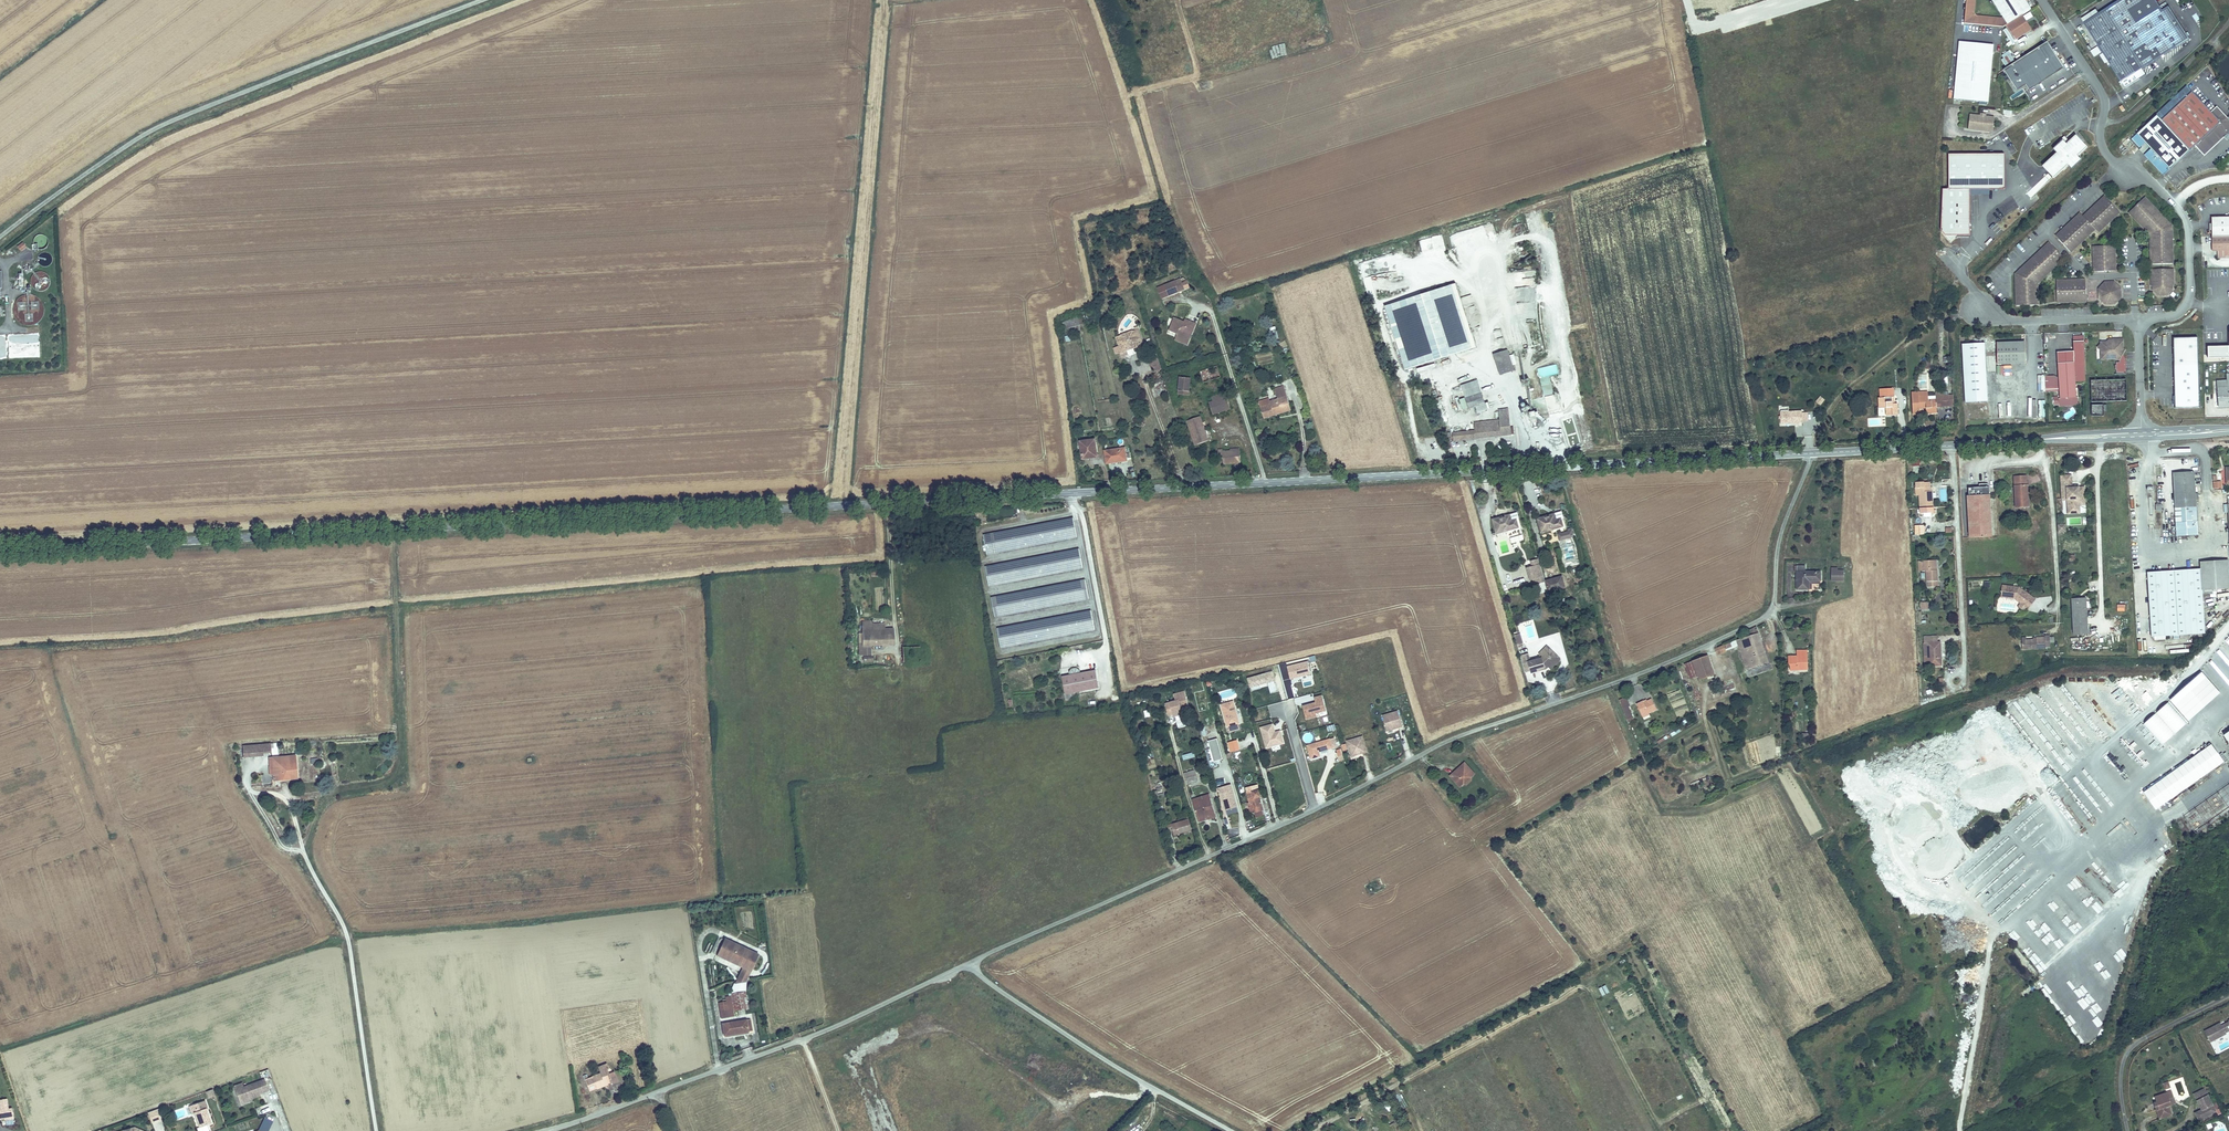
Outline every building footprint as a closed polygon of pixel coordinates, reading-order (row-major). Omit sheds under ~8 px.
[(1964,23),(2003,28),(2032,9),(2026,0),(1993,0),(2003,17),(2002,18),(1977,16),(1974,12),(1975,0),(1966,0),(1964,23)] [(2168,0),(2165,0),(2161,3),(2159,0),(2118,0),(2085,22),(2097,39),(2128,85),(2144,74),(2141,68),(2144,66),(2191,35),(2168,0)] [(2033,28),(2023,14),(2020,16),(2029,31),(2033,28)] [(2029,31),(2020,16),(2007,25),(2017,39),(2029,31)] [(2097,39),(2085,22),(2078,27),(2090,44),(2097,39)] [(1993,44),(1959,40),(1953,99),(1988,102),(1993,44)] [(2047,42),(2012,64),(2029,91),(2064,68),(2047,42)] [(2200,147),(2201,148),(2206,154),(2228,132),(2228,117),(2217,105),(2211,110),(2186,84),(2158,113),(2132,137),(2166,174),(2197,144),(2200,147)] [(1980,116),(1970,115),(1968,129),(1993,131),(1994,117),(1985,116),(1986,114),(1980,113),(1980,116)] [(2072,167),(2082,158),(2078,154),(2087,145),(2076,133),(2065,143),(2061,139),(2053,147),(2057,151),(2043,164),(2055,176),(2069,163),(2072,167)] [(2001,191),(2000,158),(1947,158),(1945,192),(1969,192),(1969,198),(1987,197),(1987,191),(2001,191)] [(2058,237),(2072,252),(2096,229),(2099,232),(2120,211),(2106,196),(2085,217),(2082,214),(2058,237)] [(2143,197),(2128,212),(2150,234),(2151,263),(2172,263),(2171,225),(2143,197)] [(2212,216),(2213,236),(2228,235),(2228,215),(2212,216)] [(2213,236),(2213,249),(2220,249),(2221,256),(2228,256),(2228,235),(2213,236)] [(2063,256),(2049,242),(2015,274),(2017,305),(2038,304),(2037,282),(2063,256)] [(17,248),(20,252),(26,247),(23,244),(17,248)] [(2115,244),(2094,245),(2095,270),(2116,269),(2115,244)] [(2173,267),(2152,268),(2153,285),(2153,289),(2160,295),(2168,295),(2174,288),(2174,284),(2173,267)] [(1182,278),(1159,286),(1163,296),(1185,287),(1182,278)] [(2085,279),(2056,281),(2057,302),(2086,300),(2085,279)] [(2114,280),(2105,281),(2098,288),(2099,298),(2106,304),(2115,304),(2122,297),(2122,287),(2114,280)] [(1403,371),(1469,350),(1475,348),(1455,287),(1454,285),(1389,306),(1383,308),(1390,332),(1403,371)] [(1062,321),(1064,329),(1080,326),(1078,318),(1062,321)] [(1178,333),(1177,336),(1185,340),(1193,322),(1186,319),(1184,322),(1175,318),(1170,330),(1178,333)] [(1185,340),(1177,336),(1175,340),(1188,345),(1197,324),(1193,322),(1185,340)] [(1130,357),(1128,351),(1127,348),(1138,344),(1137,340),(1142,338),(1139,329),(1117,337),(1123,353),(1121,354),(1123,359),(1130,357)] [(1495,341),(1504,340),(1502,330),(1493,332),(1495,341)] [(36,353),(38,335),(38,334),(29,336),(23,335),(22,335),(19,335),(5,337),(14,339),(14,344),(11,344),(11,348),(25,350),(13,352),(12,357),(15,358),(24,356),(24,353),(30,354),(36,353)] [(2085,349),(2084,336),(2076,337),(2076,349),(2085,349)] [(2199,371),(2198,336),(2173,338),(2174,364),(2177,408),(2200,407),(2199,371)] [(2123,352),(2126,348),(2123,346),(2123,337),(2117,337),(2117,340),(2111,340),(2109,338),(2107,340),(2101,340),(2101,342),(2099,345),(2102,348),(2102,357),(2116,356),(2116,357),(2119,357),(2120,357),(2121,358),(2120,358),(2120,360),(2117,360),(2117,363),(2116,363),(2116,367),(2117,367),(2117,370),(2124,370),(2125,367),(2125,365),(2125,363),(2124,360),(2125,357),(2123,356),(2123,352)] [(1986,340),(1963,341),(1967,402),(1990,401),(1986,340)] [(2026,363),(2025,342),(1997,343),(1998,365),(2026,363)] [(2085,361),(2085,349),(2057,351),(2058,363),(2075,362),(2085,361)] [(1507,351),(1500,353),(1493,356),(1499,376),(1507,373),(1513,371),(1507,351)] [(1161,366),(1157,354),(1151,356),(1153,361),(1149,363),(1151,370),(1155,369),(1161,366)] [(2075,362),(2058,363),(2061,398),(2077,397),(2075,362)] [(1538,368),(1540,378),(1559,374),(1557,364),(1538,368)] [(1216,365),(1199,371),(1203,383),(1220,377),(1216,365)] [(1928,389),(1928,374),(1917,374),(1918,389),(1928,389)] [(1180,376),(1178,393),(1189,395),(1191,378),(1180,376)] [(1541,379),(1545,398),(1531,401),(1533,412),(1537,411),(1539,423),(1549,421),(1548,416),(1549,416),(1548,411),(1562,408),(1559,393),(1553,394),(1550,377),(1541,379)] [(2128,400),(2127,378),(2091,380),(2092,401),(2128,400)] [(2221,404),(2228,404),(2228,379),(2227,379),(2227,386),(2220,386),(2221,404)] [(1478,383),(1461,389),(1468,409),(1485,402),(1478,383)] [(1262,416),(1271,413),(1270,410),(1284,405),(1283,401),(1288,400),(1283,386),(1273,388),(1276,395),(1266,399),(1268,402),(1258,405),(1262,416)] [(2214,387),(2203,388),(2204,396),(2208,396),(2215,395),(2214,387)] [(1878,398),(1878,409),(1886,408),(1887,416),(1899,415),(1898,404),(1891,404),(1891,398),(1895,397),(1894,389),(1881,390),(1881,398),(1878,398)] [(1943,395),(1935,395),(1935,399),(1929,400),(1928,391),(1917,392),(1918,408),(1925,407),(1925,414),(1936,413),(1935,406),(1944,406),(1943,395)] [(1212,401),(1207,403),(1211,414),(1230,408),(1226,397),(1222,398),(1221,393),(1211,397),(1212,401)] [(1954,405),(1954,394),(1943,395),(1944,406),(1954,405)] [(1819,396),(1816,403),(1821,405),(1824,398),(1819,396)] [(2078,405),(2077,397),(2061,398),(2059,398),(2060,406),(2078,405)] [(1270,410),(1271,413),(1290,407),(1288,400),(1283,401),(1284,405),(1270,410)] [(2106,410),(2106,403),(2091,404),(2091,415),(2103,414),(2103,410),(2106,410)] [(1455,440),(1499,435),(1515,434),(1515,427),(1509,428),(1507,410),(1498,411),(1499,419),(1497,419),(1474,421),(1475,430),(1454,432),(1455,440)] [(1802,411),(1780,412),(1780,425),(1802,424),(1802,411)] [(1199,415),(1186,419),(1194,443),(1207,439),(1199,415)] [(1093,441),(1081,443),(1084,460),(1091,459),(1091,457),(1099,456),(1098,448),(1094,448),(1093,441)] [(1127,449),(1106,451),(1107,464),(1114,463),(1114,462),(1122,461),(1122,462),(1129,462),(1127,449)] [(1240,450),(1230,451),(1222,451),(1222,449),(1217,449),(1218,458),(1222,458),(1223,463),(1240,462),(1240,450)] [(2031,505),(2029,472),(2016,473),(2018,506),(2031,505)] [(2059,473),(2061,486),(2064,485),(2064,481),(2071,480),(2070,472),(2059,473)] [(2200,535),(2194,472),(2173,474),(2179,536),(2200,535)] [(1934,513),(1932,491),(1931,491),(1930,481),(1916,482),(1917,489),(1920,489),(1922,514),(1925,514),(1925,518),(1930,518),(1929,514),(1934,513)] [(1980,482),(1980,485),(1970,486),(1971,493),(1969,494),(1971,536),(1993,535),(1990,485),(1989,485),(1989,481),(1980,482)] [(2066,485),(2068,500),(2069,510),(2080,509),(2079,503),(2078,496),(2086,495),(2084,483),(2071,485),(2066,485)] [(2224,520),(2224,502),(2216,502),(2216,520),(2224,520)] [(1539,520),(1542,532),(1542,533),(1564,526),(1562,519),(1556,520),(1555,515),(1539,520)] [(987,553),(1077,536),(1073,516),(983,534),(987,553)] [(1495,521),(1499,535),(1520,529),(1518,521),(1513,522),(1512,516),(1495,521)] [(1923,535),(1923,526),(1915,527),(1915,535),(1923,535)] [(1575,538),(1573,532),(1561,535),(1563,541),(1575,538)] [(989,585),(1083,566),(1079,547),(985,566),(989,585)] [(1934,559),(1919,559),(1920,570),(1926,570),(1927,585),(1938,584),(1937,569),(1935,569),(1934,559)] [(2204,563),(2207,598),(2228,596),(2228,582),(2227,561),(2204,563)] [(2207,598),(2204,563),(2200,563),(2200,570),(2147,575),(2153,639),(2206,634),(2203,598),(2207,598)] [(1797,590),(1808,590),(1808,581),(1819,581),(1819,571),(1805,571),(1804,565),(1797,565),(1797,590)] [(1838,571),(1831,571),(1830,581),(1846,581),(1846,571),(1838,571)] [(1556,578),(1559,588),(1565,586),(1562,576),(1556,578)] [(995,616),(1089,597),(1085,578),(991,596),(995,616)] [(1545,582),(1548,591),(1559,588),(1556,578),(1545,582)] [(2036,598),(2023,587),(2020,587),(2020,586),(2003,583),(2001,595),(2016,597),(2029,607),(2036,598)] [(2072,597),(2073,608),(2088,607),(2087,596),(2072,597)] [(2088,607),(2073,608),(2075,633),(2090,632),(2088,607)] [(1001,646),(1095,628),(1091,609),(997,627),(1001,646)] [(862,632),(858,633),(858,645),(869,644),(893,642),(891,627),(885,627),(885,628),(883,628),(882,622),(869,623),(861,623),(862,632)] [(1757,628),(1748,631),(1750,635),(1738,639),(1749,669),(1769,662),(1757,628)] [(1525,642),(1522,633),(1516,634),(1519,644),(1525,642)] [(2030,644),(2022,645),(2022,648),(2046,646),(2046,644),(2052,644),(2051,633),(2045,633),(2045,635),(2038,635),(2038,637),(2030,638),(2030,644)] [(2021,635),(2022,645),(2030,644),(2030,638),(2030,635),(2021,635)] [(1936,639),(1922,640),(1922,646),(1926,646),(1927,662),(1941,661),(1940,645),(1937,645),(1936,639)] [(920,659),(919,643),(902,645),(904,660),(920,659)] [(858,645),(859,654),(870,653),(869,644),(858,645)] [(1548,644),(1538,654),(1541,657),(1551,647),(1548,644)] [(1723,644),(1715,647),(1717,652),(1726,649),(1723,644)] [(1530,652),(1522,655),(1528,672),(1533,670),(1533,672),(1547,667),(1546,665),(1548,663),(1550,665),(1559,655),(1551,647),(1541,657),(1533,660),(1530,652)] [(1798,660),(1790,661),(1790,666),(1792,666),(1792,671),(1808,670),(1808,651),(1798,651),(1798,660)] [(1708,654),(1693,660),(1697,672),(1700,678),(1716,673),(1708,654)] [(1562,657),(1559,655),(1550,665),(1553,667),(1562,657)] [(1290,680),(1311,674),(1307,660),(1287,666),(1290,680)] [(1697,672),(1693,660),(1684,663),(1688,674),(1697,672)] [(1070,676),(1062,678),(1066,695),(1099,688),(1095,671),(1080,674),(1079,672),(1076,669),(1072,670),(1070,673),(1070,676)] [(1268,684),(1269,693),(1277,692),(1274,671),(1247,676),(1250,691),(1261,689),(1260,685),(1268,684)] [(2161,745),(2220,694),(2201,672),(2142,723),(2161,745)] [(1281,676),(1275,677),(1278,691),(1284,690),(1281,676)] [(1165,704),(1170,703),(1173,716),(1189,713),(1185,691),(1172,693),(1173,699),(1164,701),(1165,704)] [(1326,712),(1323,695),(1313,697),(1313,695),(1295,698),(1296,706),(1302,705),(1306,720),(1317,717),(1316,714),(1326,712)] [(1637,701),(1642,712),(1648,709),(1649,712),(1658,707),(1652,696),(1644,700),(1643,698),(1637,701)] [(1620,700),(1622,705),(1629,702),(1626,697),(1620,700)] [(1235,703),(1222,706),(1228,725),(1229,724),(1239,721),(1241,721),(1235,703)] [(1398,710),(1383,714),(1387,730),(1393,728),(1395,726),(1398,725),(1398,727),(1403,725),(1398,710)] [(1230,729),(1241,726),(1239,721),(1229,724),(1230,729)] [(1264,749),(1284,744),(1281,730),(1275,731),(1273,723),(1259,726),(1264,749)] [(1362,735),(1347,740),(1351,755),(1357,754),(1359,751),(1362,750),(1362,752),(1367,751),(1362,735)] [(1330,738),(1307,744),(1310,757),(1319,755),(1318,751),(1332,747),(1330,738)] [(1219,739),(1209,740),(1212,762),(1222,760),(1219,739)] [(1230,753),(1241,750),(1237,739),(1227,742),(1230,753)] [(2200,750),(2206,747),(2202,740),(2196,743),(2200,750)] [(2153,810),(2223,763),(2211,744),(2179,765),(2170,771),(2171,772),(2141,792),(2153,810)] [(270,746),(242,748),(243,755),(261,754),(261,752),(271,751),(270,746)] [(294,756),(270,758),(272,781),(277,781),(277,774),(290,773),(290,780),(296,779),(294,756)] [(1460,786),(1463,784),(1464,779),(1468,777),(1472,777),(1476,774),(1465,761),(1450,773),(1460,786)] [(1182,773),(1186,785),(1199,781),(1195,769),(1182,773)] [(252,775),(253,784),(261,783),(260,775),(252,775)] [(1464,779),(1463,784),(1468,785),(1472,782),(1472,777),(1468,777),(1464,779)] [(1164,789),(1161,789),(1161,782),(1157,782),(1157,790),(1159,790),(1159,797),(1165,797),(1164,789)] [(2228,810),(2228,784),(2187,815),(2199,832),(2228,810)] [(1232,785),(1221,788),(1227,811),(1238,807),(1232,785)] [(1250,803),(1247,804),(1249,811),(1252,811),(1253,814),(1263,811),(1261,804),(1259,805),(1258,801),(1261,800),(1258,790),(1252,792),(1253,794),(1248,796),(1250,803)] [(1194,801),(1195,805),(1212,800),(1211,795),(1194,801)] [(1212,800),(1195,805),(1200,821),(1210,818),(1209,816),(1217,814),(1212,800)] [(1210,818),(1200,821),(1200,824),(1218,818),(1217,814),(1209,816),(1210,818)] [(1172,823),(1167,825),(1171,836),(1175,835),(1176,837),(1191,832),(1188,821),(1173,826),(1172,823)] [(2054,912),(2057,916),(2062,912),(2059,908),(2054,912)] [(2064,914),(2059,918),(2064,924),(2069,919),(2064,914)] [(749,951),(726,939),(718,955),(741,967),(742,964),(751,969),(757,958),(748,953),(749,951)] [(2027,945),(2022,950),(2027,956),(2032,952),(2027,945)] [(742,967),(734,983),(744,981),(751,969),(742,964),(741,967),(742,967)] [(2088,969),(2092,976),(2098,973),(2094,966),(2088,969)] [(2041,970),(2043,977),(2050,976),(2048,969),(2041,970)] [(2074,986),(2080,982),(2075,976),(2070,980),(2074,986)] [(2083,985),(2077,987),(2079,994),(2086,992),(2083,985)] [(747,992),(734,994),(736,1008),(749,1006),(747,992)] [(728,1004),(719,1006),(721,1017),(730,1016),(728,1004)] [(2097,1029),(2103,1027),(2098,1017),(2093,1020),(2097,1029)] [(749,1031),(747,1018),(723,1022),(725,1036),(749,1031)] [(2225,1033),(2221,1026),(2216,1024),(2214,1026),(2213,1028),(2211,1029),(2210,1028),(2203,1031),(2209,1042),(2225,1034),(2225,1033)] [(613,1072),(611,1072),(607,1074),(605,1070),(608,1068),(606,1064),(598,1067),(601,1073),(597,1075),(596,1074),(592,1076),(593,1077),(584,1081),(589,1090),(597,1086),(598,1088),(607,1084),(606,1083),(610,1081),(610,1083),(617,1080),(613,1072)] [(235,1092),(240,1106),(251,1102),(250,1101),(249,1099),(259,1096),(268,1092),(264,1081),(243,1089),(235,1092)] [(2204,1091),(2201,1085),(2190,1090),(2194,1097),(2204,1091)] [(2216,1114),(2204,1091),(2194,1097),(2199,1106),(2192,1109),(2198,1122),(2216,1114)] [(2160,1111),(2157,1112),(2160,1120),(2172,1115),(2170,1108),(2171,1107),(2167,1095),(2156,1099),(2158,1105),(2160,1111)] [(4,1097),(0,1098),(0,1117),(3,1117),(4,1118),(13,1116),(10,1106),(7,1107),(4,1097)] [(205,1103),(193,1107),(195,1114),(194,1115),(199,1129),(211,1125),(206,1111),(207,1111),(205,1103)] [(165,1121),(161,1110),(152,1113),(153,1118),(157,1117),(160,1123),(165,1121)]
